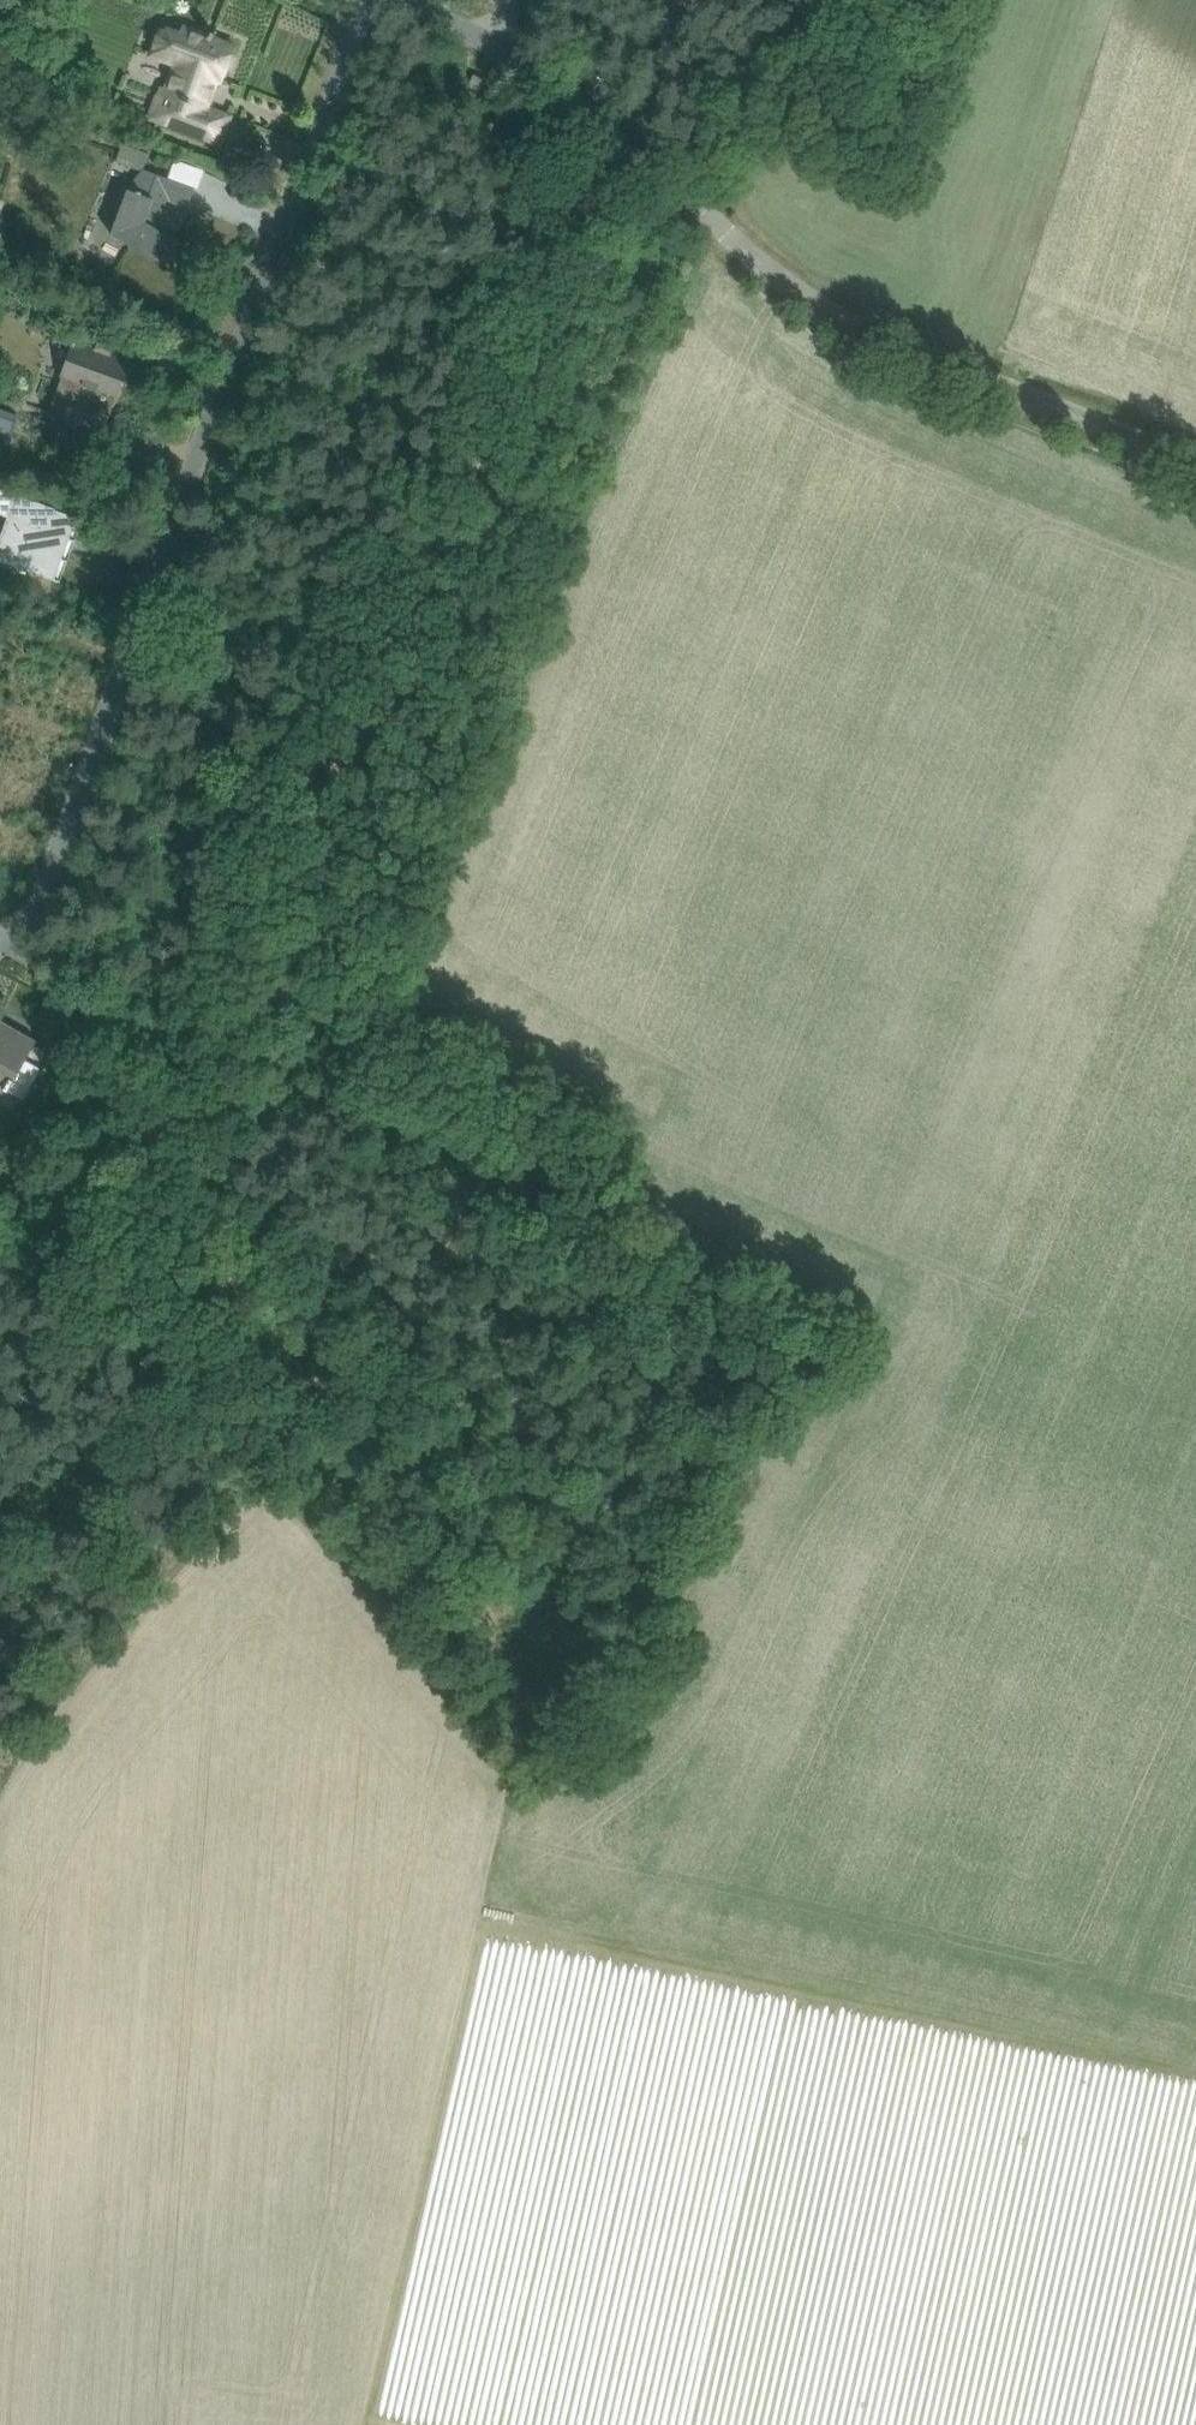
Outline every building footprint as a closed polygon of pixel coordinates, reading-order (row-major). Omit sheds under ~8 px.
[(186,28),(188,25),(186,24),(177,22),(175,27),(164,23),(162,28),(158,26),(146,57),(171,65),(171,63),(180,66),(170,94),(161,90),(151,117),(197,135),(220,143),(230,116),(206,107),(217,79),(219,80),(234,42),(232,42),(231,45),(212,37),(215,34),(211,31),(207,36),(186,28)] [(484,79),(474,74),(468,86),(478,91),(484,79)] [(117,159),(142,169),(149,152),(123,142),(117,159)] [(111,233),(144,253),(165,266),(179,242),(177,241),(176,243),(156,232),(168,197),(187,204),(186,207),(188,207),(195,188),(157,174),(149,195),(128,187),(111,233)] [(47,415),(75,425),(102,435),(131,356),(113,349),(114,345),(98,339),(96,343),(76,336),(47,415)] [(9,435),(16,414),(0,408),(0,432),(9,435)] [(8,515),(0,536),(0,560),(11,564),(10,565),(30,572),(31,571),(37,573),(59,581),(60,580),(55,578),(62,559),(67,561),(67,560),(62,558),(69,539),(74,541),(75,539),(70,537),(77,518),(82,520),(82,519),(55,509),(55,508),(35,501),(34,501),(11,493),(0,489),(0,512),(8,515)] [(7,1090),(35,1039),(34,1039),(31,1044),(0,1026),(0,1086),(7,1090)]
